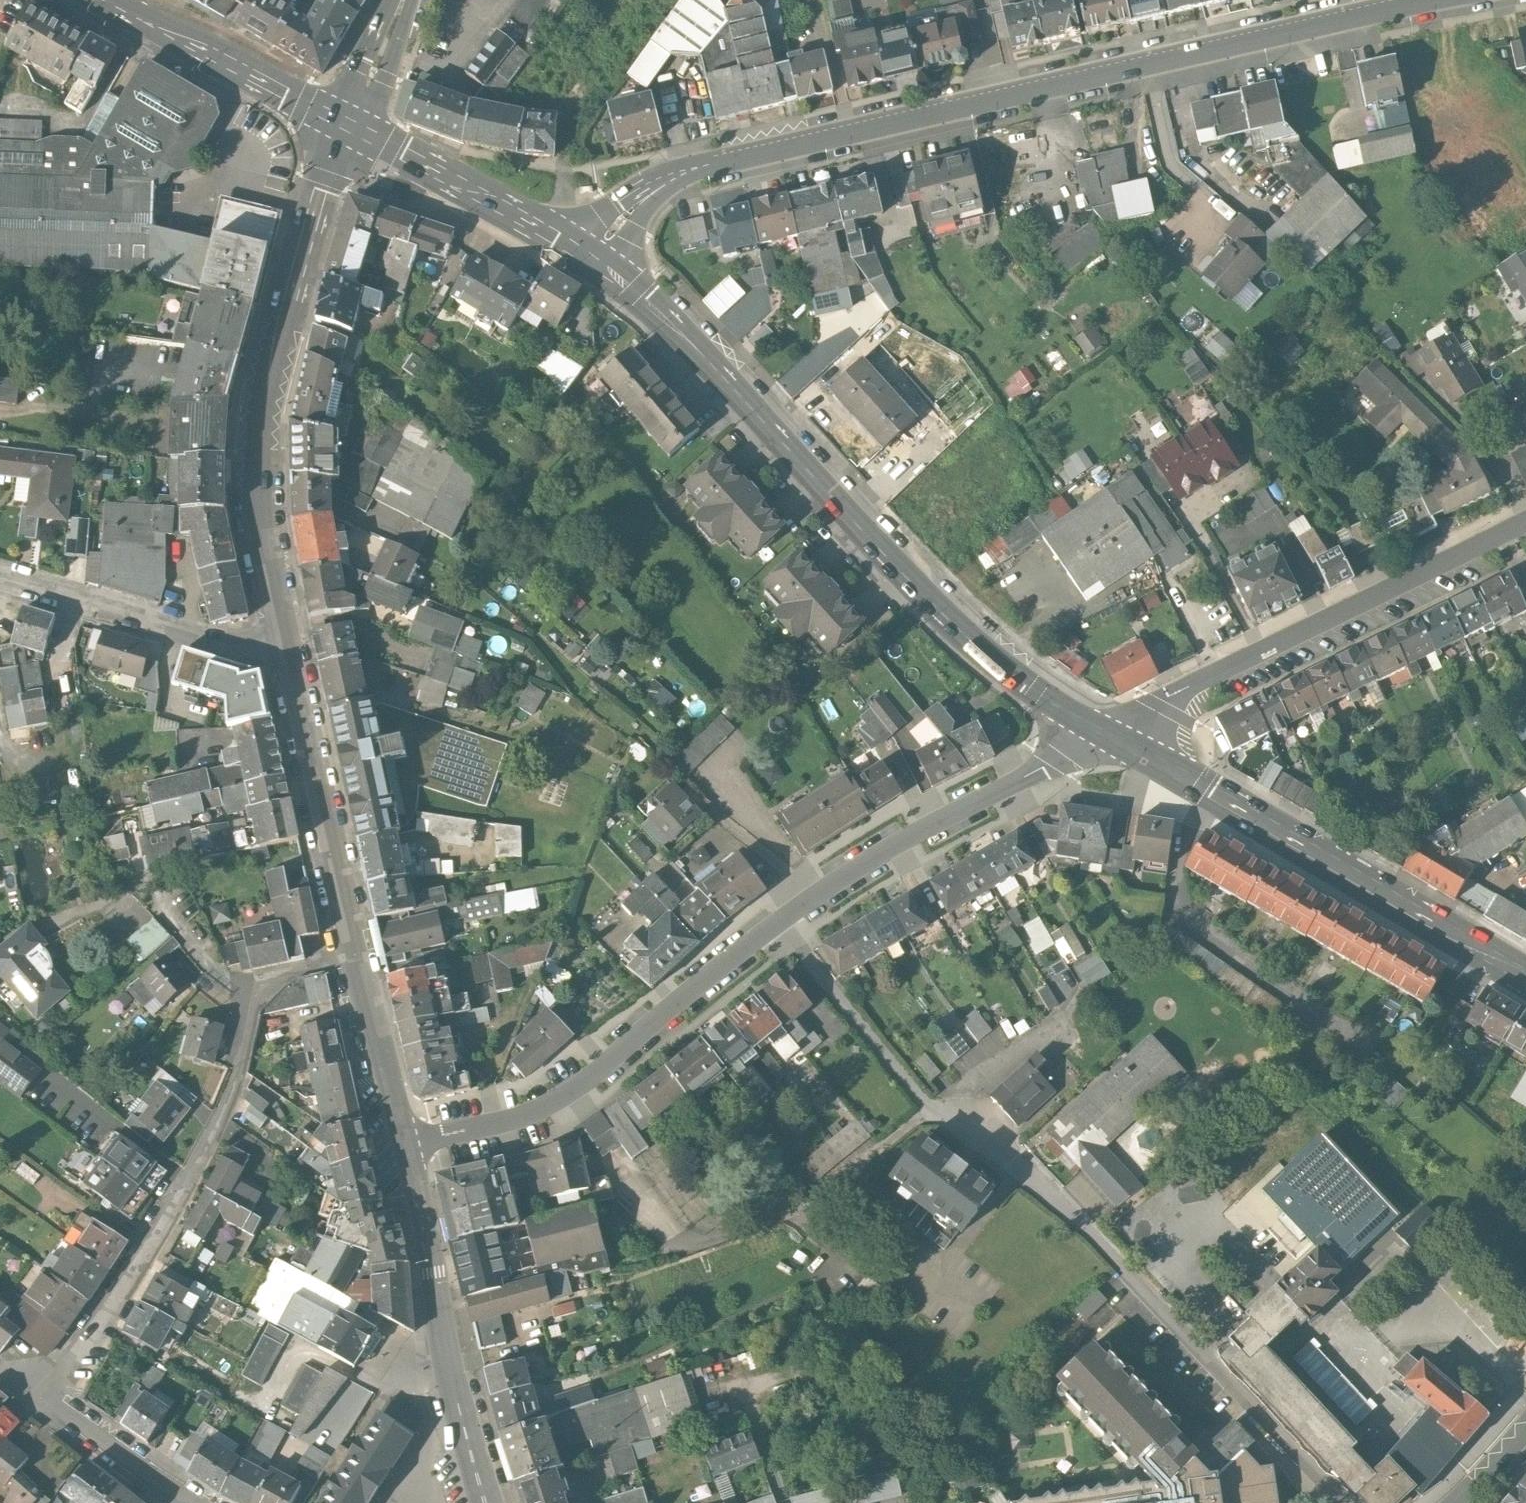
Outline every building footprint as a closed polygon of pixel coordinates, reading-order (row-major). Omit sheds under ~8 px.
[(268,0),(252,0),(244,14),(280,33),(292,13),(268,0)] [(329,0),(321,0),(311,16),(313,17),(309,23),(292,13),(280,33),(273,45),(322,74),(358,17),(329,0)] [(358,17),(367,0),(329,0),(358,17)] [(508,21),(517,27),(507,40),(517,47),(552,0),(524,0),(508,21)] [(731,14),(714,0),(691,0),(634,76),(650,88),(671,60),(702,61),(732,20),(731,14)] [(731,14),(743,0),(714,0),(731,14)] [(778,66),(765,11),(754,2),(751,0),(743,0),(731,14),(732,20),(745,74),(778,66)] [(754,2),(765,11),(774,0),(751,0),(754,2)] [(765,11),(778,66),(789,64),(788,57),(776,0),(774,0),(765,11)] [(831,28),(853,22),(848,0),(824,0),(831,28)] [(992,16),(1004,13),(1005,13),(1005,12),(1002,0),(988,0),(992,16)] [(1034,6),(1043,42),(1070,36),(1080,34),(1072,0),(1032,0),(1034,6)] [(1086,32),(1129,23),(1124,0),(1079,0),(1086,32)] [(1129,23),(1165,14),(1162,0),(1124,0),(1129,23)] [(1165,14),(1204,6),(1202,0),(1162,0),(1165,14)] [(89,40),(29,4),(8,40),(6,46),(32,62),(35,58),(42,63),(40,67),(65,82),(71,73),(69,72),(89,40)] [(1034,6),(1016,10),(1016,9),(1005,12),(1005,13),(1004,13),(1007,24),(1000,26),(1002,35),(1009,34),(1013,49),(1043,42),(1034,6)] [(973,7),(962,9),(970,41),(981,38),(973,7)] [(950,21),(909,31),(909,33),(919,71),(929,69),(934,73),(941,71),(944,65),(966,60),(962,43),(970,41),(962,9),(948,13),(950,21)] [(732,20),(702,61),(707,84),(745,74),(732,20)] [(853,22),(831,28),(837,53),(844,51),(849,50),(846,36),(856,34),(853,22)] [(1521,32),(1523,40),(1511,42),(1517,69),(1525,68),(1525,31),(1521,32)] [(909,33),(879,41),(879,43),(888,79),(919,71),(909,33)] [(507,40),(499,34),(468,75),(485,88),(517,47),(507,40)] [(117,51),(91,35),(89,40),(69,72),(71,73),(82,79),(72,96),(71,95),(65,105),(79,114),(117,51)] [(849,50),(844,51),(853,88),(888,79),(879,43),(849,50)] [(527,55),(517,47),(485,88),(496,96),(527,55)] [(799,104),(834,96),(825,55),(806,59),(804,54),(788,57),(789,64),(793,80),(798,100),(799,104)] [(1406,107),(1427,103),(1417,55),(1395,60),(1404,98),(1406,107)] [(1395,59),(1358,67),(1366,106),(1397,99),(1404,98),(1395,60),(1395,59)] [(793,80),(789,64),(778,66),(745,74),(754,115),(784,108),(783,104),(798,100),(793,80)] [(203,291),(214,243),(213,237),(151,223),(155,185),(163,183),(170,169),(182,165),(181,155),(189,152),(214,111),(203,101),(142,65),(93,148),(79,140),(53,139),(42,143),(44,124),(0,121),(0,264),(148,270),(148,277),(203,291)] [(717,123),(754,115),(745,74),(707,84),(717,123)] [(473,104),(419,85),(406,121),(465,144),(473,104)] [(1275,85),(1241,92),(1249,132),(1250,132),(1283,125),(1275,85)] [(1241,92),(1212,98),(1212,101),(1192,106),(1197,130),(1213,126),(1216,140),(1249,132),(1241,92)] [(652,97),(608,108),(617,147),(661,136),(652,97)] [(1404,98),(1397,99),(1399,107),(1382,110),(1387,135),(1410,130),(1406,107),(1404,98)] [(524,114),(473,104),(465,144),(517,154),(524,114)] [(558,116),(524,114),(517,154),(554,156),(558,116)] [(1367,220),(1283,125),(1250,132),(1255,153),(1267,150),(1270,166),(1303,200),(1264,236),(1308,274),(1367,220)] [(1387,135),(1333,147),(1338,171),(1415,153),(1410,130),(1387,135)] [(1123,154),(1093,161),(1094,165),(1077,169),(1082,192),(1090,205),(1106,201),(1112,200),(1110,190),(1130,186),(1123,154)] [(980,198),(973,168),(946,174),(959,227),(985,221),(980,198)] [(946,174),(919,180),(931,234),(959,227),(946,174)] [(875,178),(835,186),(844,224),(847,234),(855,232),(870,228),(868,219),(884,215),(875,178)] [(1106,201),(1090,205),(1107,223),(1150,213),(1143,183),(1130,186),(1110,190),(1112,200),(1106,201)] [(835,186),(788,198),(797,235),(833,228),(844,224),(835,186)] [(991,195),(980,198),(985,221),(987,228),(999,226),(991,195)] [(278,212),(224,197),(213,237),(216,236),(268,250),(278,212)] [(788,198),(777,201),(776,198),(763,201),(764,204),(750,207),(759,245),(774,241),(774,243),(784,240),(784,238),(797,235),(788,198)] [(351,200),(325,280),(329,281),(357,290),(371,241),(382,209),(351,200)] [(750,206),(731,211),(731,210),(715,213),(725,257),(739,254),(738,250),(753,246),(759,245),(750,207),(750,206)] [(418,220),(382,209),(371,241),(393,247),(390,257),(392,259),(412,273),(418,253),(420,249),(410,246),(418,223),(418,220)] [(1042,232),(1031,213),(1012,224),(1023,243),(1042,232)] [(708,240),(703,218),(679,223),(684,246),(708,240)] [(455,235),(418,223),(410,246),(420,249),(418,253),(435,259),(439,248),(449,251),(455,235)] [(1089,224),(1050,252),(1065,272),(1104,244),(1089,224)] [(833,228),(797,235),(816,318),(851,310),(833,228)] [(855,232),(847,234),(852,261),(890,312),(900,304),(892,293),(895,291),(877,251),(870,228),(855,232)] [(1261,267),(1234,242),(1204,275),(1231,300),(1261,267)] [(759,245),(753,246),(752,257),(758,284),(768,282),(767,278),(761,253),(759,245)] [(267,258),(230,247),(217,295),(255,306),(267,258)] [(761,253),(767,278),(779,274),(773,250),(761,253)] [(1498,267),(1513,292),(1520,288),(1525,298),(1525,251),(1498,267)] [(487,265),(475,257),(451,296),(479,314),(505,271),(489,262),(487,265)] [(412,273),(392,259),(383,289),(405,296),(405,294),(412,273)] [(522,281),(505,271),(479,314),(508,331),(522,308),(532,292),(519,285),(522,281)] [(580,292),(545,272),(532,292),(522,308),(557,328),(580,292)] [(357,290),(329,281),(317,322),(352,332),(353,329),(360,304),(364,310),(380,315),(385,298),(357,290)] [(1237,295),(1249,308),(1263,294),(1250,281),(1237,295)] [(217,295),(206,291),(204,298),(188,293),(187,297),(183,296),(172,339),(176,340),(175,342),(192,344),(191,346),(240,358),(255,306),(217,295)] [(1386,322),(1374,330),(1389,355),(1401,348),(1386,322)] [(1433,346),(1417,356),(1413,349),(1401,356),(1415,378),(1426,371),(1437,391),(1443,388),(1452,403),(1483,386),(1451,333),(1449,334),(1444,324),(1427,334),(1433,346)] [(347,341),(315,327),(307,358),(340,373),(347,341)] [(1088,357),(1105,345),(1092,327),(1075,340),(1088,357)] [(393,348),(370,331),(353,329),(352,332),(402,369),(406,361),(392,350),(393,348)] [(1291,367),(1306,352),(1299,344),(1300,342),(1290,331),(1271,349),(1280,358),(1281,357),(1291,367)] [(123,333),(121,357),(160,361),(163,337),(123,333)] [(191,346),(175,402),(227,402),(240,358),(191,346)] [(698,430),(630,351),(601,376),(669,455),(698,430)] [(584,370),(557,354),(553,361),(546,373),(563,396),(584,370)] [(866,354),(829,388),(843,403),(844,402),(885,447),(915,419),(902,405),(909,398),(872,358),(871,359),(866,354)] [(546,373),(553,361),(544,355),(536,367),(546,373)] [(340,373),(307,358),(290,431),(290,486),(333,487),(341,487),(339,439),(348,439),(354,410),(333,405),(340,373)] [(1443,473),(1474,458),(1377,360),(1354,383),(1355,385),(1356,384),(1378,406),(1365,419),(1389,442),(1406,425),(1438,457),(1434,461),(1443,469),(1443,473)] [(1017,382),(1005,390),(1013,403),(1032,391),(1029,386),(1036,382),(1027,367),(1013,376),(1017,382)] [(16,404),(20,381),(0,378),(0,402),(16,404)] [(1517,388),(1519,391),(1506,398),(1514,411),(1525,403),(1525,382),(1517,388)] [(227,402),(175,402),(171,462),(178,461),(223,460),(227,402)] [(1240,448),(1222,418),(1209,426),(1228,455),(1240,448)] [(345,502),(368,514),(373,503),(408,520),(395,545),(418,555),(430,531),(452,541),(487,471),(410,428),(404,439),(374,423),(355,456),(344,487),(351,491),(345,502)] [(1209,426),(1203,430),(1199,425),(1185,434),(1189,439),(1183,444),(1207,480),(1209,484),(1216,479),(1218,481),(1230,473),(1228,471),(1235,466),(1228,455),(1209,426)] [(1525,435),(1522,435),(1509,441),(1511,445),(1511,454),(1525,485),(1525,437),(1525,435)] [(1183,444),(1180,440),(1167,449),(1164,443),(1151,452),(1154,457),(1154,458),(1173,487),(1180,498),(1188,493),(1189,495),(1201,487),(1200,485),(1207,480),(1183,444)] [(34,454),(0,449),(0,479),(30,483),(34,454)] [(77,459),(34,454),(30,483),(27,508),(22,508),(19,537),(36,539),(39,517),(68,520),(77,459)] [(1092,471),(1080,454),(1068,462),(1071,467),(1065,471),(1068,475),(1063,479),(1069,487),(1092,471)] [(747,485),(720,456),(710,464),(704,464),(694,473),(694,479),(686,487),(706,509),(696,518),(720,544),(729,535),(749,557),(759,548),(764,548),(774,539),(774,534),(784,526),(756,495),(756,492),(749,485),(747,485)] [(1161,495),(1173,487),(1154,458),(1142,466),(1161,495)] [(1443,473),(1363,511),(1368,520),(1380,545),(1384,554),(1437,528),(1432,519),(1443,513),(1445,516),(1491,494),(1474,458),(1443,473)] [(178,461),(177,497),(158,496),(158,505),(158,512),(179,512),(225,514),(223,460),(178,461)] [(1190,557),(1145,490),(1143,492),(1132,474),(1108,490),(1154,557),(1159,554),(1171,571),(1190,557)] [(333,487),(290,486),(294,525),(332,518),(333,487)] [(1263,486),(1233,505),(1246,525),(1276,506),(1263,486)] [(1058,523),(1041,535),(1087,603),(1154,557),(1108,490),(1058,523)] [(158,505),(106,502),(103,545),(156,550),(156,535),(158,512),(158,505)] [(1041,535),(1058,523),(1047,507),(985,551),(996,567),(1041,535)] [(158,512),(156,535),(178,536),(179,512),(158,512)] [(225,514),(179,512),(178,536),(192,536),(200,571),(237,562),(225,514)] [(332,518),(294,525),(303,572),(342,565),(349,568),(346,546),(347,545),(346,537),(336,539),(332,518)] [(1314,564),(1316,563),(1316,562),(1324,558),(1300,520),(1290,526),(1314,564)] [(1368,520),(1347,531),(1354,544),(1359,555),(1380,545),(1368,520)] [(1354,544),(1347,531),(1338,535),(1345,549),(1354,544)] [(395,545),(389,542),(372,576),(402,588),(418,555),(395,545)] [(156,550),(103,545),(99,583),(161,598),(166,583),(165,550),(156,550)] [(1302,598),(1276,548),(1267,553),(1264,549),(1263,548),(1256,552),(1256,553),(1258,557),(1242,566),(1240,562),(1238,561),(1232,564),(1231,566),(1233,570),(1228,573),(1254,623),(1302,598)] [(1316,562),(1316,563),(1330,591),(1354,579),(1340,550),(1324,558),(1316,562)] [(826,583),(800,552),(791,560),(785,560),(775,569),(775,574),(765,583),(785,605),(775,614),(799,641),(809,631),(829,654),(839,645),(844,645),(853,637),(853,632),(863,623),(836,593),(836,590),(830,583),(826,583)] [(237,562),(200,571),(212,624),(248,615),(237,562)] [(349,568),(342,565),(303,572),(311,620),(369,610),(372,602),(404,615),(404,614),(406,614),(407,612),(405,611),(413,593),(402,589),(402,588),(372,576),(372,577),(349,568)] [(1476,593),(1492,625),(1508,617),(1510,621),(1525,613),(1525,611),(1509,577),(1476,593)] [(1476,593),(1447,607),(1463,639),(1482,629),(1484,633),(1494,628),(1492,625),(1476,593)] [(1156,597),(1144,603),(1148,611),(1160,605),(1156,597)] [(418,604),(410,637),(434,643),(419,700),(443,706),(448,685),(471,691),(485,639),(461,633),(466,616),(418,604)] [(1138,605),(1123,612),(1129,625),(1144,618),(1138,605)] [(1447,607),(1419,621),(1434,652),(1437,657),(1441,654),(1439,651),(1463,639),(1447,607)] [(25,609),(13,645),(0,648),(0,663),(12,732),(50,726),(40,660),(43,662),(57,618),(25,609)] [(1419,621),(1388,636),(1405,670),(1409,678),(1419,674),(1413,662),(1434,652),(1419,621)] [(344,627),(314,632),(317,647),(321,664),(358,657),(355,644),(352,640),(347,641),(344,627)] [(107,633),(96,630),(90,649),(101,652),(107,633)] [(152,647),(107,633),(101,652),(98,664),(141,678),(143,678),(148,661),(152,647)] [(1388,636),(1363,649),(1379,681),(1379,683),(1405,670),(1388,636)] [(1080,644),(1071,637),(1063,648),(1060,646),(1050,660),(1077,680),(1088,665),(1073,654),(1080,644)] [(1125,642),(1113,648),(1118,657),(1130,651),(1125,642)] [(1147,659),(1140,646),(1130,651),(1118,657),(1105,664),(1121,694),(1156,676),(1147,659)] [(1363,649),(1334,663),(1350,695),(1379,681),(1363,649)] [(213,687),(219,664),(184,654),(178,677),(213,687)] [(358,657),(321,664),(331,709),(367,701),(358,657)] [(161,664),(148,661),(143,678),(141,678),(138,690),(160,697),(161,689),(161,664)] [(1334,663),(1306,676),(1322,709),(1350,695),(1334,663)] [(240,671),(219,664),(213,687),(211,688),(223,691),(232,731),(234,730),(272,721),(261,674),(242,678),(240,671)] [(1306,676),(1276,691),(1292,724),(1322,709),(1306,676)] [(662,683),(649,698),(664,711),(677,696),(662,683)] [(517,709),(531,717),(544,694),(530,686),(517,709)] [(1292,724),(1276,691),(1253,702),(1269,735),(1292,724)] [(904,725),(881,696),(868,706),(870,708),(892,735),(904,725)] [(373,706),(372,700),(367,701),(331,709),(359,842),(396,834),(395,832),(400,831),(400,829),(385,761),(406,757),(402,739),(381,743),(373,706)] [(1253,702),(1217,719),(1232,752),(1269,735),(1253,702)] [(381,704),(373,706),(381,743),(402,739),(406,757),(385,761),(400,829),(405,827),(411,822),(415,816),(417,807),(418,786),(478,806),(487,807),(507,745),(381,704)] [(959,734),(937,705),(925,715),(945,741),(947,740),(959,734)] [(872,750),(892,735),(870,708),(859,717),(864,723),(856,730),(872,750)] [(670,761),(686,778),(736,729),(721,713),(670,761)] [(959,734),(947,740),(971,769),(993,758),(988,747),(1008,737),(998,714),(959,734)] [(272,721),(234,730),(239,754),(223,757),(226,769),(209,773),(213,791),(218,790),(247,784),(284,775),(272,721)] [(971,769),(947,740),(945,741),(917,755),(933,788),(971,769)] [(1282,770),(1260,757),(1247,778),(1270,791),(1282,770)] [(882,762),(853,780),(872,811),(901,792),(892,778),(898,774),(894,768),(888,772),(882,762)] [(209,773),(147,787),(151,808),(213,794),(213,791),(209,773)] [(849,773),(778,819),(802,856),(872,811),(853,780),(849,773)] [(1314,791),(1283,773),(1272,792),(1303,810),(1303,809),(1314,791)] [(284,775),(247,784),(218,790),(222,806),(225,815),(250,810),(290,801),(284,775)] [(50,777),(27,778),(27,801),(51,800),(50,777)] [(665,806),(642,828),(661,850),(673,840),(674,841),(701,816),(674,786),(659,799),(665,806)] [(1511,799),(1525,822),(1525,789),(1511,799)] [(222,806),(218,790),(213,791),(213,794),(151,808),(136,812),(141,835),(160,830),(159,826),(172,823),(173,827),(194,822),(193,816),(204,814),(203,811),(222,806)] [(1325,796),(1315,790),(1314,791),(1303,809),(1314,815),(1325,796)] [(651,794),(638,805),(646,814),(659,803),(651,794)] [(1451,836),(1474,869),(1525,837),(1525,822),(1511,799),(1451,836)] [(290,801),(250,810),(252,822),(256,822),(258,830),(229,836),(232,854),(298,839),(290,801)] [(1087,810),(1064,807),(1057,849),(1080,853),(1087,810)] [(1113,814),(1087,810),(1080,853),(1079,859),(1103,863),(1104,864),(1107,850),(1108,842),(1113,842),(1115,834),(1109,833),(1113,814)] [(1175,824),(1140,818),(1135,847),(1132,862),(1136,862),(1168,867),(1175,824)] [(232,854),(229,836),(227,826),(199,832),(205,860),(232,854)] [(495,827),(497,860),(522,859),(521,830),(495,827)] [(1451,836),(1444,827),(1422,840),(1403,870),(1455,900),(1468,879),(1474,869),(1451,836)] [(190,830),(138,841),(145,874),(197,863),(190,830)] [(1017,832),(997,844),(1015,875),(1035,863),(1033,859),(1037,857),(1030,845),(1026,847),(1017,832)] [(643,860),(655,851),(640,833),(629,843),(643,860)] [(125,834),(105,839),(111,865),(131,860),(125,834)] [(396,834),(359,842),(369,885),(406,878),(403,868),(420,864),(416,846),(399,849),(396,834)] [(1246,905),(1265,874),(1242,861),(1244,858),(1232,851),(1230,854),(1206,841),(1187,874),(1245,907),(1246,905)] [(997,844),(974,857),(992,888),(1015,875),(997,844)] [(1135,847),(1124,845),(1123,852),(1120,871),(1134,873),(1136,862),(1132,862),(1135,847)] [(1123,852),(1107,850),(1104,864),(1103,863),(1102,874),(1119,876),(1120,871),(1123,852)] [(740,857),(696,889),(699,892),(725,921),(766,891),(740,857)] [(974,857),(952,869),(970,901),(992,888),(974,857)] [(409,878),(451,875),(451,866),(439,868),(439,862),(420,864),(403,868),(406,878),(409,878)] [(952,869),(930,882),(948,913),(970,901),(952,869)] [(286,870),(268,874),(273,899),(310,891),(308,880),(289,885),(286,870)] [(1306,936),(1324,905),(1302,892),(1304,889),(1291,882),(1289,886),(1266,872),(1265,874),(1246,905),(1305,939),(1306,936)] [(725,921),(699,892),(683,908),(679,904),(678,904),(651,876),(643,883),(653,894),(673,915),(671,917),(697,945),(725,921)] [(406,878),(369,885),(378,924),(438,910),(448,908),(444,891),(419,896),(420,898),(413,899),(409,878),(406,878)] [(1468,879),(1455,900),(1525,942),(1525,913),(1468,879)] [(448,908),(438,910),(442,931),(539,910),(535,890),(448,908)] [(310,891),(273,899),(279,925),(283,943),(300,939),(320,935),(310,891)] [(697,945),(671,917),(673,915),(653,894),(637,908),(656,928),(650,935),(644,929),(623,948),(625,950),(616,960),(651,988),(697,945)] [(909,894),(888,906),(907,937),(927,926),(923,919),(928,916),(922,905),(917,908),(909,894)] [(1366,967),(1384,935),(1362,922),(1364,919),(1351,912),(1349,916),(1326,902),(1324,905),(1306,936),(1365,969),(1366,967)] [(212,909),(215,926),(232,923),(229,906),(212,909)] [(888,906),(866,919),(884,950),(907,937),(888,906)] [(438,910),(378,924),(387,967),(407,962),(405,953),(444,944),(442,931),(438,910)] [(1039,952),(1056,943),(1040,914),(1023,924),(1039,952)] [(171,939),(154,919),(128,941),(145,961),(171,939)] [(866,919),(844,932),(862,963),(884,950),(866,919)] [(0,951),(0,977),(39,1024),(74,995),(55,972),(50,977),(35,960),(51,947),(32,925),(0,951)] [(279,925),(245,933),(247,942),(253,971),(305,960),(300,939),(283,943),(279,925)] [(1284,1003),(1171,925),(1158,943),(1272,1022),(1284,1003)] [(844,932),(823,943),(841,975),(862,963),(844,932)] [(1424,1000),(1443,967),(1421,954),(1423,951),(1411,944),(1409,947),(1385,934),(1384,935),(1366,967),(1424,1000)] [(247,942),(226,947),(230,966),(240,964),(242,973),(253,971),(247,942)] [(488,957),(496,996),(515,992),(510,972),(545,964),(552,942),(488,957)] [(192,983),(169,956),(130,990),(144,1007),(157,996),(165,1006),(192,983)] [(389,977),(394,1002),(430,995),(425,970),(389,977)] [(259,1017),(334,1001),(328,971),(298,979),(284,987),(261,1011),(259,1017)] [(786,974),(757,998),(796,1045),(807,1036),(793,1020),(811,1005),(786,974)] [(1049,984),(1040,988),(1049,1007),(1058,1003),(1049,984)] [(1486,988),(1467,1021),(1507,1045),(1525,1014),(1525,1011),(1486,988)] [(394,1002),(401,1027),(436,1020),(454,1016),(448,991),(430,995),(394,1002)] [(796,1045),(757,998),(729,1021),(751,1049),(757,1045),(766,1037),(786,1061),(800,1050),(796,1045)] [(977,1006),(963,1018),(979,1038),(993,1027),(977,1006)] [(525,1079),(574,1035),(549,1010),(518,1040),(518,1046),(525,1053),(514,1063),(525,1079)] [(1507,1045),(1525,1056),(1525,1014),(1507,1045)] [(222,1029),(222,1027),(192,1019),(182,1055),(213,1063),(217,1046),(216,1045),(220,1028),(222,1029)] [(401,1027),(405,1049),(452,1040),(450,1030),(438,1033),(436,1020),(401,1027)] [(729,1021),(703,1041),(726,1070),(751,1049),(729,1021)] [(347,1064),(337,1023),(302,1031),(312,1073),(347,1064)] [(956,1027),(935,1043),(950,1062),(971,1045),(956,1027)] [(0,1028),(0,1043),(8,1048),(15,1039),(0,1028)] [(1083,1172),(1120,1213),(1144,1192),(1109,1153),(1193,1078),(1153,1033),(1047,1129),(1059,1141),(1048,1151),(1074,1180),(1083,1172)] [(405,1049),(410,1074),(446,1066),(444,1054),(455,1052),(452,1040),(405,1049)] [(703,1041),(669,1068),(689,1095),(691,1098),(726,1070),(703,1041)] [(0,1043),(0,1082),(20,1098),(39,1073),(8,1048),(0,1043)] [(360,1122),(347,1064),(312,1073),(326,1130),(360,1122)] [(410,1074),(416,1101),(423,1105),(453,1099),(452,1095),(471,1091),(467,1074),(455,1077),(453,1065),(446,1066),(410,1074)] [(994,1098),(1020,1127),(1055,1095),(1029,1066),(994,1098)] [(668,1067),(635,1091),(655,1119),(689,1095),(669,1068),(668,1067)] [(1524,1072),(1508,1097),(1525,1108),(1525,1073),(1524,1072)] [(132,1118),(163,1143),(190,1109),(159,1084),(132,1118)] [(251,1092),(245,1100),(252,1106),(262,1113),(268,1104),(251,1092)] [(617,1097),(578,1121),(601,1158),(621,1146),(627,1156),(646,1144),(617,1097)] [(252,1106),(244,1116),(260,1129),(269,1119),(262,1113),(252,1106)] [(826,1143),(825,1143),(820,1147),(832,1164),(872,1134),(860,1118),(826,1143)] [(365,1143),(360,1122),(326,1130),(316,1143),(328,1152),(365,1143)] [(1401,1214),(1324,1134),(1263,1191),(1317,1249),(1318,1247),(1341,1271),(1401,1214)] [(168,1172),(115,1136),(114,1137),(121,1142),(106,1163),(151,1196),(168,1172)] [(580,1138),(559,1142),(560,1148),(539,1153),(543,1172),(529,1175),(535,1203),(591,1191),(580,1138)] [(997,1196),(923,1139),(888,1183),(962,1241),(997,1196)] [(369,1161),(365,1143),(328,1152),(316,1143),(310,1152),(332,1170),(369,1161)] [(231,1149),(208,1188),(263,1221),(276,1229),(287,1211),(237,1183),(250,1159),(231,1149)] [(380,1207),(369,1161),(332,1170),(310,1152),(301,1163),(336,1192),(337,1196),(327,1198),(326,1202),(342,1216),(380,1207)] [(539,1153),(504,1161),(508,1180),(529,1175),(543,1172),(539,1153)] [(438,1176),(447,1214),(513,1199),(508,1180),(504,1161),(438,1176)] [(151,1196),(106,1163),(89,1188),(82,1183),(81,1185),(120,1213),(121,1212),(134,1221),(151,1196)] [(263,1221),(208,1188),(170,1256),(189,1267),(221,1213),(225,1221),(253,1238),(263,1221)] [(513,1199),(447,1214),(454,1248),(521,1231),(513,1199)] [(380,1207),(342,1216),(326,1202),(320,1220),(333,1224),(329,1237),(339,1241),(338,1245),(367,1254),(371,1264),(406,1256),(399,1231),(395,1231),(393,1220),(384,1222),(380,1207)] [(1440,1230),(1422,1210),(1395,1234),(1413,1254),(1440,1230)] [(593,1212),(521,1231),(533,1277),(562,1270),(605,1258),(593,1212)] [(128,1244),(95,1222),(76,1251),(108,1274),(128,1244)] [(521,1231),(454,1248),(468,1299),(511,1288),(534,1282),(533,1277),(521,1231)] [(276,1259),(345,1298),(347,1292),(367,1254),(338,1245),(324,1240),(318,1237),(311,1250),(300,1244),(295,1253),(279,1244),(271,1258),(275,1261),(276,1259)] [(237,1251),(224,1243),(216,1256),(214,1259),(226,1267),(237,1251)] [(1302,1329),(1338,1294),(1331,1284),(1341,1274),(1341,1271),(1318,1247),(1317,1249),(1275,1289),(1245,1317),(1250,1322),(1229,1342),(1240,1354),(1229,1364),(1330,1472),(1331,1470),(1355,1496),(1377,1477),(1372,1473),(1351,1451),(1356,1445),(1271,1353),(1279,1353),(1279,1339),(1296,1323),(1302,1329)] [(214,1259),(216,1256),(202,1248),(195,1259),(208,1267),(214,1259)] [(108,1274),(76,1251),(66,1265),(55,1257),(45,1271),(48,1274),(89,1303),(108,1274)] [(345,1298),(359,1305),(415,1333),(410,1272),(406,1256),(371,1264),(373,1276),(385,1275),(386,1283),(372,1284),(372,1287),(356,1287),(354,1292),(347,1292),(345,1298)] [(605,1258),(562,1270),(568,1293),(585,1289),(583,1280),(609,1274),(605,1258)] [(259,1316),(355,1367),(378,1331),(353,1317),(359,1305),(345,1298),(276,1259),(275,1261),(252,1305),(262,1310),(259,1316)] [(534,1282),(511,1288),(518,1316),(550,1308),(548,1303),(569,1297),(568,1293),(562,1270),(533,1277),(534,1282)] [(48,1274),(26,1303),(46,1319),(65,1333),(87,1302),(89,1303),(48,1274)] [(190,1294),(159,1277),(143,1306),(175,1323),(190,1294)] [(511,1288),(468,1299),(474,1327),(501,1321),(518,1316),(511,1288)] [(1097,1288),(1075,1307),(1085,1318),(1107,1298),(1097,1288)] [(18,1336),(19,1335),(4,1323),(13,1312),(0,1302),(0,1356),(18,1336)] [(46,1319),(26,1303),(16,1315),(13,1312),(4,1323),(19,1335),(18,1336),(46,1357),(56,1344),(38,1328),(46,1319)] [(175,1323),(143,1306),(127,1336),(159,1353),(175,1323)] [(501,1321),(474,1327),(480,1348),(506,1342),(501,1321)] [(280,1331),(271,1326),(243,1378),(263,1388),(290,1337),(280,1331)] [(1094,1344),(1057,1379),(1069,1392),(1066,1397),(1154,1484),(1023,1502),(1279,1502),(1274,1466),(1260,1468),(1244,1451),(1255,1442),(1235,1422),(1199,1454),(1094,1344)] [(1490,1416),(1427,1362),(1422,1367),(1409,1356),(1402,1364),(1396,1370),(1408,1381),(1405,1387),(1429,1409),(1441,1419),(1436,1424),(1462,1447),(1490,1416)] [(523,1363),(485,1372),(494,1399),(530,1389),(529,1387),(523,1363)] [(152,1394),(166,1373),(155,1366),(141,1387),(152,1394)] [(301,1442),(346,1380),(328,1371),(325,1377),(306,1366),(282,1409),(300,1418),(291,1436),(301,1442)] [(530,1389),(494,1399),(503,1432),(542,1421),(548,1420),(547,1419),(594,1404),(589,1390),(551,1403),(552,1405),(542,1408),(540,1414),(538,1415),(530,1389)] [(7,1414),(4,1410),(12,1404),(0,1394),(0,1423),(7,1414)] [(171,1413),(145,1395),(123,1426),(149,1444),(171,1413)] [(392,1401),(381,1417),(411,1437),(422,1421),(392,1401)] [(1429,1409),(1388,1458),(1421,1495),(1462,1447),(1436,1424),(1441,1419),(1429,1409)] [(9,1445),(23,1426),(7,1414),(0,1423),(0,1456),(9,1445)] [(381,1417),(366,1439),(362,1436),(351,1454),(340,1447),(332,1459),(324,1472),(335,1479),(327,1490),(331,1493),(325,1502),(368,1502),(369,1502),(370,1502),(388,1475),(387,1474),(411,1437),(381,1417)] [(286,1433),(263,1420),(247,1448),(270,1461),(286,1433)] [(542,1421),(503,1432),(517,1483),(554,1471),(558,1470),(542,1421)] [(240,1461),(209,1439),(207,1442),(192,1432),(173,1460),(192,1471),(190,1474),(221,1495),(240,1461)] [(704,1455),(714,1484),(716,1483),(728,1479),(760,1468),(750,1439),(704,1455)] [(9,1445),(0,1456),(0,1486),(9,1493),(32,1463),(9,1445)] [(298,1469),(318,1481),(324,1472),(332,1459),(310,1446),(298,1469)] [(1388,1458),(1372,1473),(1377,1477),(1355,1496),(1362,1502),(1412,1502),(1421,1495),(1388,1458)] [(240,1461),(221,1495),(238,1502),(257,1502),(271,1476),(240,1461)] [(90,1463),(63,1494),(75,1502),(109,1502),(122,1487),(90,1463)] [(273,1471),(271,1476),(257,1502),(293,1502),(302,1486),(273,1471)] [(554,1471),(517,1483),(523,1502),(565,1502),(554,1471)] [(862,1480),(869,1502),(872,1502),(901,1496),(896,1471),(862,1480)] [(23,1477),(2,1502),(3,1502),(42,1502),(46,1498),(23,1477)] [(716,1483),(724,1502),(725,1502),(735,1500),(728,1479),(716,1483)] [(1520,1483),(1502,1502),(1525,1502),(1525,1488),(1520,1483)] [(122,1487),(109,1502),(142,1502),(122,1487)] [(790,1499),(792,1502),(839,1502),(834,1487),(790,1499)] [(598,1502),(648,1502),(643,1488),(598,1502)]
